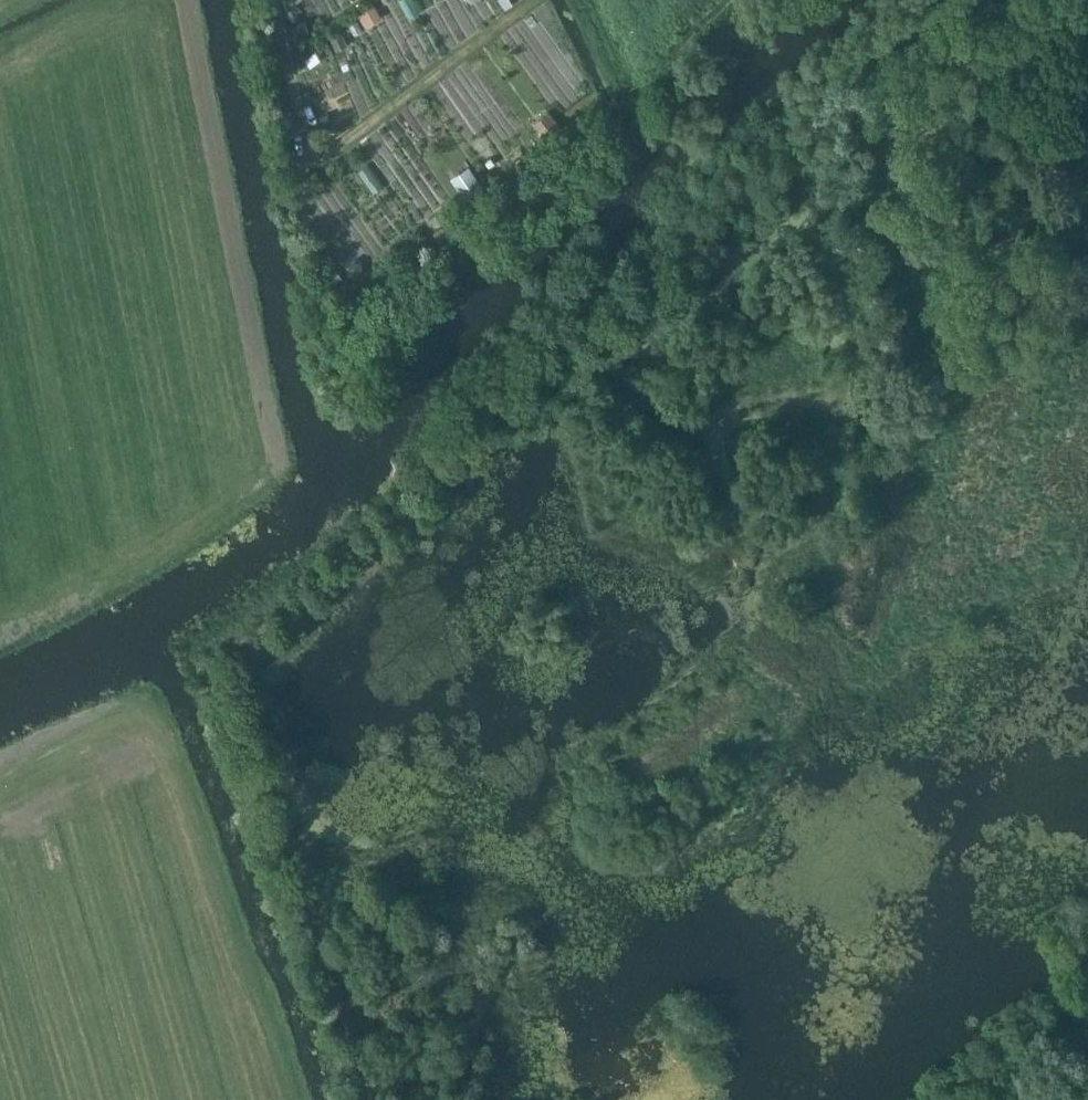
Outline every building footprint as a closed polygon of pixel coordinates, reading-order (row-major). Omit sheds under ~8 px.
[(365,26),(381,16),(373,3),(357,14),(365,26)] [(294,6),(287,9),(291,21),(299,17),(294,6)] [(304,18),(290,24),(295,35),(309,30),(304,18)] [(335,49),(347,44),(342,32),(331,37),(335,49)] [(316,95),(348,80),(343,71),(312,86),(316,95)] [(553,116),(538,127),(547,140),(562,130),(553,116)] [(519,171),(530,162),(525,155),(513,164),(519,171)] [(471,169),(453,181),(464,198),(482,185),(471,169)] [(410,261),(421,253),(416,246),(413,242),(402,250),(410,261)]
